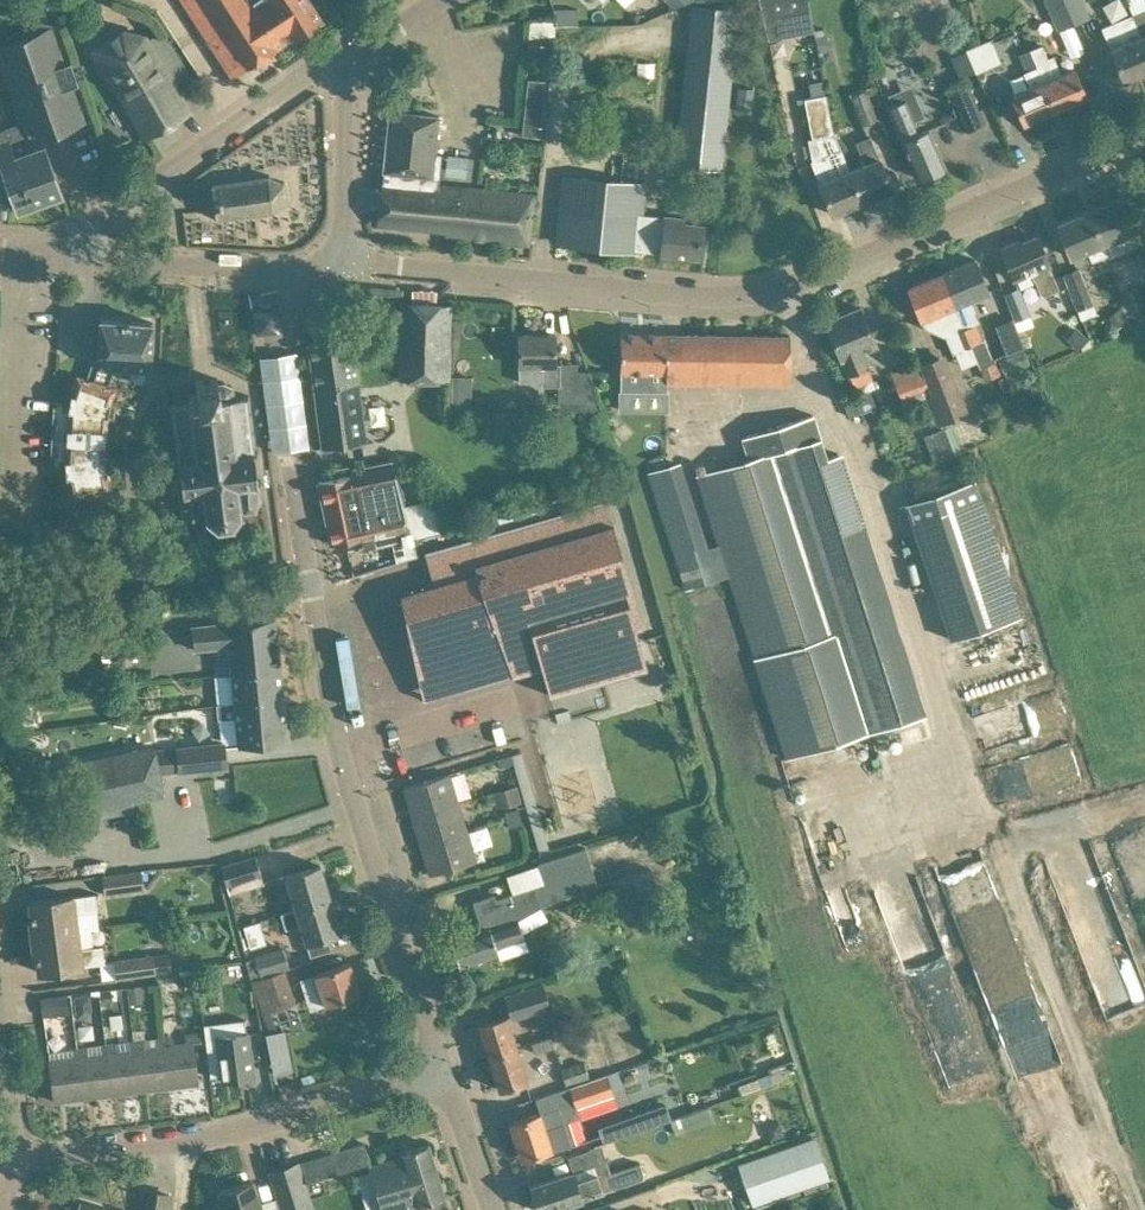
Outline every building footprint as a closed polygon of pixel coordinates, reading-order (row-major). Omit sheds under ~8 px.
[(251,0),(181,0),(212,47),(261,16),(251,0)] [(279,9),(287,3),(285,0),(251,0),(261,16),(212,47),(219,58),(232,78),(252,64),(267,54),(271,52),(296,36),(279,9)] [(288,3),(279,9),(296,36),(322,19),(310,0),(285,0),(288,3)] [(806,0),(759,0),(767,39),(812,30),(806,0)] [(1063,0),(1045,0),(1057,29),(1072,23),(1063,0)] [(1072,23),(1089,16),(1082,0),(1063,0),(1072,23)] [(691,5),(675,162),(720,167),(736,10),(691,5)] [(1131,14),(1140,36),(1144,48),(1144,8),(1131,14)] [(1101,28),(1114,58),(1123,80),(1144,71),(1144,48),(1140,36),(1131,14),(1116,21),(1101,28)] [(22,121),(28,138),(83,119),(70,85),(78,83),(70,61),(63,63),(58,49),(65,47),(57,24),(0,45),(0,60),(22,121)] [(123,28),(91,48),(134,117),(146,138),(190,110),(169,75),(182,67),(160,32),(150,38),(147,34),(123,28)] [(823,28),(812,30),(816,51),(827,49),(823,28)] [(979,44),(966,49),(966,50),(976,74),(989,69),(979,44)] [(1039,45),(1028,50),(1035,68),(1041,83),(1053,110),(1086,96),(1074,68),(1060,74),(1052,56),(1044,59),(1039,45)] [(1035,68),(1028,50),(1019,54),(1026,72),(1024,73),(1030,88),(1011,96),(1023,123),(1053,110),(1041,83),(1035,68)] [(526,78),(521,134),(540,136),(546,80),(526,78)] [(967,86),(951,94),(967,130),(983,123),(967,86)] [(876,120),(865,90),(850,95),(861,126),(876,120)] [(849,172),(850,172),(834,133),(820,94),(799,101),(813,141),(816,141),(822,156),(810,161),(832,214),(861,202),(849,172)] [(905,100),(892,106),(888,108),(918,178),(945,167),(929,130),(920,134),(905,100)] [(441,154),(435,154),(439,116),(389,111),(383,172),(385,172),(383,185),(382,185),(378,223),(447,230),(447,235),(527,244),(534,195),(438,186),(441,154)] [(33,149),(15,156),(5,128),(0,129),(0,192),(10,193),(16,211),(62,194),(53,169),(43,173),(40,165),(51,161),(45,145),(33,149)] [(865,165),(850,172),(849,172),(861,202),(892,189),(871,137),(856,144),(865,165)] [(448,155),(447,164),(459,165),(460,156),(448,155)] [(209,185),(212,205),(213,218),(215,220),(272,212),(274,211),(287,201),(288,199),(285,183),(284,181),(269,175),(267,175),(211,183),(209,185)] [(563,176),(559,219),(556,242),(638,251),(638,250),(700,257),(703,225),(682,223),(683,219),(648,215),(646,231),(639,231),(644,184),(563,176)] [(1121,198),(1089,211),(1107,256),(1124,249),(1118,237),(1134,231),(1121,198)] [(1107,256),(1089,211),(1058,224),(1071,257),(1087,250),(1093,262),(1107,256)] [(1001,248),(1010,270),(1014,280),(1030,273),(1034,281),(1035,280),(1042,297),(1060,289),(1037,236),(1020,243),(1019,241),(1001,248)] [(1144,269),(1144,241),(1135,245),(1144,269)] [(975,259),(941,273),(955,307),(989,293),(975,259)] [(1063,276),(1078,310),(1082,321),(1097,314),(1093,304),(1079,269),(1063,276)] [(941,273),(908,287),(917,309),(922,321),(923,321),(927,330),(946,336),(952,353),(957,351),(970,345),(964,330),(955,307),(941,273)] [(1019,289),(1004,295),(1015,321),(1029,315),(1019,289)] [(397,378),(445,380),(449,303),(400,301),(400,303),(401,303),(400,333),(398,376),(397,376),(397,378)] [(850,376),(855,387),(872,380),(867,369),(869,368),(862,352),(877,346),(860,307),(825,321),(841,360),(842,360),(849,377),(850,376)] [(98,360),(98,364),(114,365),(150,367),(152,322),(100,319),(98,360)] [(1018,330),(1015,321),(999,328),(1009,354),(1025,348),(1018,330)] [(979,323),(964,330),(970,345),(986,339),(979,323)] [(620,357),(620,391),(667,391),(667,382),(670,382),(670,376),(670,334),(620,334),(620,357)] [(670,334),(670,376),(789,378),(790,360),(790,336),(670,334)] [(518,335),(519,359),(519,366),(542,365),(543,385),(559,385),(559,401),(578,401),(577,363),(556,364),(555,335),(518,335)] [(365,442),(355,361),(351,337),(308,343),(322,448),(365,442)] [(942,357),(922,365),(932,390),(923,393),(936,426),(965,415),(942,357)] [(50,466),(50,467),(59,466),(59,460),(65,460),(66,477),(70,496),(109,488),(106,472),(105,460),(106,444),(107,431),(108,416),(110,403),(115,388),(108,385),(114,365),(98,364),(98,360),(93,359),(87,378),(77,375),(71,394),(68,410),(62,410),(63,403),(54,402),(50,466)] [(994,363),(980,369),(985,380),(998,374),(994,363)] [(892,377),(901,399),(928,388),(920,366),(892,377)] [(169,462),(172,486),(172,492),(178,491),(181,517),(209,513),(208,508),(211,507),(212,516),(204,520),(205,522),(209,520),(217,529),(216,532),(218,533),(233,531),(235,529),(244,517),(245,515),(244,512),(255,511),(257,510),(261,500),(259,483),(261,482),(257,451),(256,451),(249,396),(234,397),(233,386),(224,382),(218,383),(218,378),(195,381),(197,393),(192,393),(189,397),(189,403),(169,406),(176,461),(169,462)] [(748,458),(695,475),(718,544),(728,576),(788,760),(922,716),(837,452),(825,456),(811,413),(741,436),(748,458)] [(680,461),(647,472),(685,589),(725,577),(728,576),(718,544),(708,547),(680,461)] [(394,466),(342,476),(319,481),(332,544),(362,538),(364,549),(392,543),(397,563),(417,559),(410,532),(394,466)] [(904,503),(950,639),(1021,616),(975,480),(904,503)] [(645,668),(647,667),(626,593),(632,591),(613,523),(611,523),(605,500),(424,552),(433,583),(400,592),(419,683),(454,676),(456,685),(455,686),(456,688),(539,664),(540,668),(542,667),(550,695),(552,695),(550,689),(644,663),(645,668)] [(229,646),(232,673),(280,669),(275,617),(252,620),(191,625),(194,649),(229,646)] [(232,673),(235,701),(260,699),(261,710),(284,708),(280,669),(232,673)] [(260,699),(235,701),(235,702),(218,704),(219,719),(236,717),(240,746),(264,744),(287,742),(284,708),(261,710),(260,699)] [(35,700),(16,702),(19,726),(38,724),(35,700)] [(225,743),(178,748),(180,769),(227,765),(225,743)] [(151,746),(67,764),(77,811),(90,808),(130,800),(161,793),(157,772),(152,750),(151,746)] [(497,759),(499,767),(512,763),(509,755),(497,759)] [(404,787),(412,816),(458,803),(449,774),(404,787)] [(412,816),(421,846),(467,832),(458,803),(412,816)] [(505,812),(507,820),(519,816),(517,808),(505,812)] [(519,816),(507,820),(509,827),(521,824),(519,816)] [(467,832),(421,846),(430,875),(476,861),(467,832)] [(496,899),(495,894),(473,901),(480,924),(483,924),(485,929),(451,940),(459,966),(498,953),(496,947),(525,938),(518,919),(550,901),(598,886),(585,848),(538,863),(544,883),(496,899)] [(221,866),(229,893),(234,892),(232,883),(261,874),(256,856),(221,866)] [(286,875),(296,909),(331,899),(321,865),(286,875)] [(143,889),(140,870),(103,875),(105,894),(143,889)] [(30,902),(35,936),(77,931),(74,913),(97,910),(95,893),(30,902)] [(331,899),(296,909),(280,914),(286,929),(299,924),(310,956),(331,949),(327,936),(340,932),(331,899)] [(77,931),(35,936),(39,972),(104,964),(102,944),(79,947),(77,931)] [(260,975),(288,967),(283,949),(254,958),(256,962),(258,971),(260,975)] [(153,954),(113,960),(116,980),(155,974),(171,972),(169,952),(153,954)] [(316,973),(318,982),(326,1005),(360,993),(349,962),(316,973)] [(251,981),(262,1013),(295,1002),(285,971),(251,981)] [(506,996),(513,1018),(549,1007),(542,984),(506,996)] [(42,998),(44,1015),(69,1012),(66,995),(42,998)] [(478,1024),(489,1056),(517,1047),(507,1015),(478,1024)] [(217,1023),(204,1025),(211,1077),(222,1076),(222,1080),(254,1076),(251,1053),(248,1032),(246,1019),(232,1021),(217,1023)] [(171,1037),(163,1038),(169,1087),(198,1083),(192,1042),(201,1041),(200,1033),(185,1035),(186,1043),(172,1045),(171,1037)] [(550,1036),(531,1042),(535,1053),(554,1046),(550,1036)] [(143,1040),(134,1041),(141,1091),(169,1087),(163,1038),(156,1039),(157,1047),(144,1049),(143,1040)] [(115,1043),(106,1045),(112,1094),(141,1091),(134,1041),(127,1042),(128,1051),(116,1052),(115,1043)] [(85,1048),(77,1048),(83,1098),(112,1094),(106,1045),(99,1045),(100,1054),(86,1056),(85,1048)] [(517,1047),(489,1056),(499,1089),(528,1080),(517,1047)] [(83,1098),(77,1048),(49,1052),(55,1102),(83,1098)] [(598,1073),(593,1057),(561,1069),(566,1084),(598,1073)] [(786,1070),(768,1076),(771,1084),(789,1078),(786,1070)] [(617,1071),(570,1086),(577,1108),(614,1095),(612,1091),(623,1087),(617,1071)] [(756,1080),(738,1087),(741,1095),(759,1089),(756,1080)] [(558,1107),(533,1115),(510,1122),(522,1158),(550,1149),(552,1153),(577,1144),(568,1120),(563,1122),(558,1107)] [(738,1164),(753,1206),(830,1178),(814,1136),(738,1164)] [(363,1143),(298,1164),(304,1182),(369,1162),(363,1143)] [(369,1166),(382,1209),(432,1209),(430,1201),(445,1196),(429,1144),(400,1153),(401,1156),(370,1166),(369,1166)] [(574,1171),(531,1185),(539,1209),(545,1209),(646,1177),(641,1163),(600,1177),(599,1173),(577,1180),(574,1171)] [(217,1204),(219,1209),(262,1209),(253,1181),(219,1192),(222,1203),(217,1204)] [(278,1198),(281,1209),(313,1209),(307,1189),(306,1189),(278,1198)] [(144,1191),(141,1209),(167,1209),(170,1195),(144,1191)]
